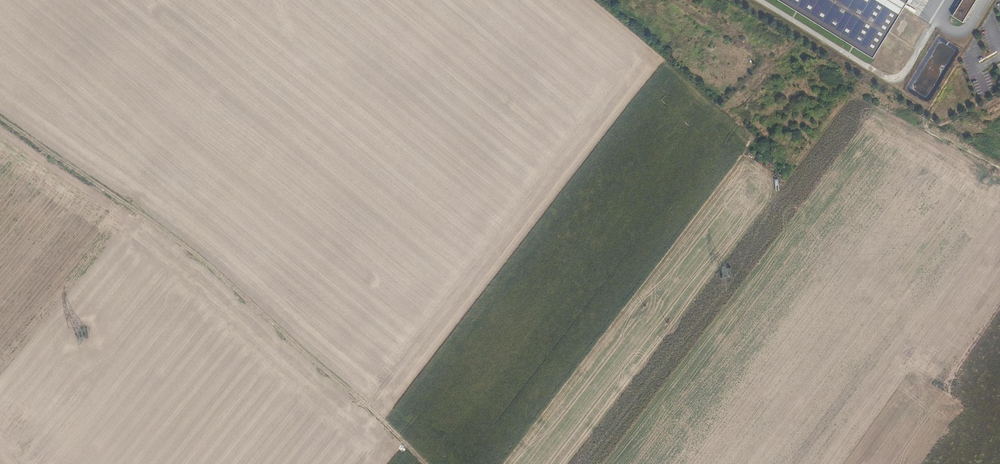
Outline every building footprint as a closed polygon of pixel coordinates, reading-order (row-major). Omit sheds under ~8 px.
[(796,10),(799,11),(852,45),(854,46),(873,58),(888,33),(889,32),(904,8),(909,0),(780,0),(796,10)] [(952,15),(962,22),(976,0),(962,0),(952,15)]
